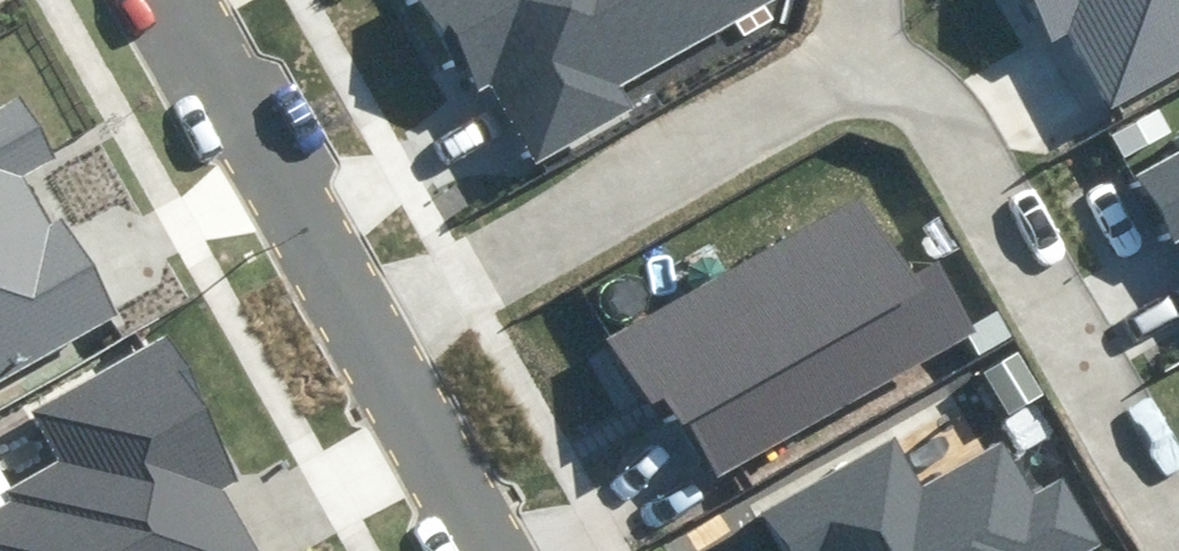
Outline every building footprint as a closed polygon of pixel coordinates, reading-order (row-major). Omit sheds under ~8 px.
[(471,94),(490,84),(532,160),(636,103),(625,85),(779,0),(419,0),(471,94)] [(1051,45),(1069,36),(1108,106),(1178,66),(1178,0),(1026,0),(1051,45)] [(126,314),(68,213),(54,221),(29,176),(60,158),(27,101),(0,116),(0,386),(126,314)] [(1136,174),(1178,252),(1178,151),(1136,174)] [(673,406),(715,479),(974,332),(936,265),(912,279),(866,200),(613,343),(655,417),(673,406)] [(0,509),(0,550),(256,550),(215,482),(231,473),(157,346),(29,421),(54,465),(3,495),(8,504),(0,509)] [(1098,550),(1060,483),(1027,502),(1001,457),(926,499),(897,447),(765,521),(782,550),(1096,550),(1098,550)]
